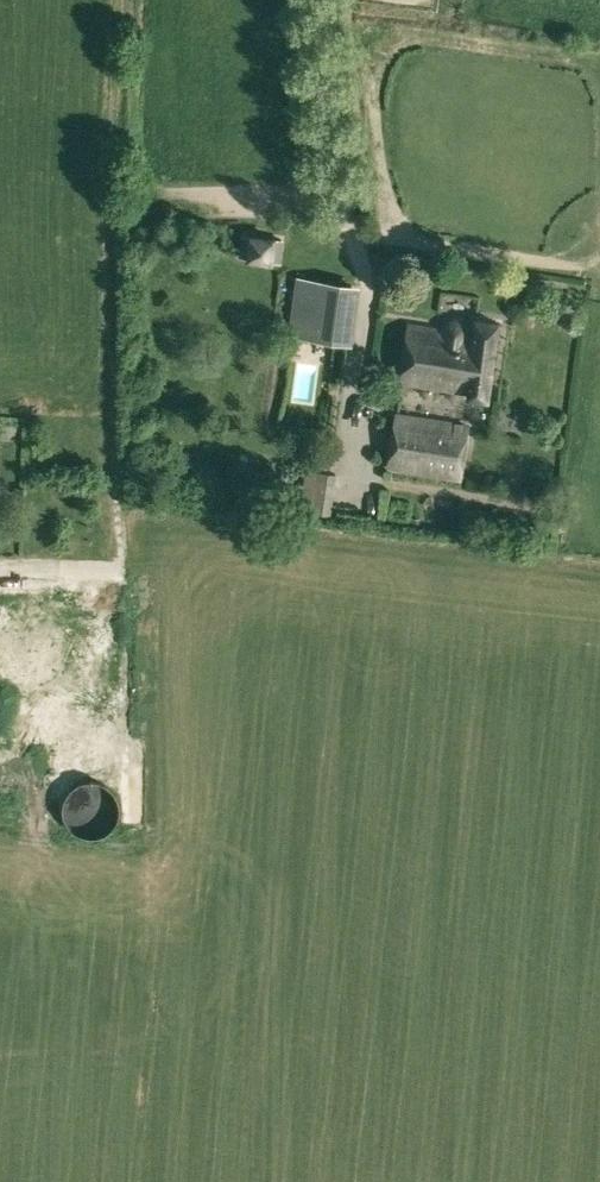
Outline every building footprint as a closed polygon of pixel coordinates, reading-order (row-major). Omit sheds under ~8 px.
[(275,235),(250,233),(247,260),(273,263),(275,235)] [(290,334),(351,342),(359,285),(297,276),(290,334)] [(443,329),(410,324),(402,382),(467,391),(466,395),(488,398),(500,322),(474,318),(472,327),(467,327),(466,324),(465,323),(463,321),(461,320),(459,319),(457,319),(453,319),(450,320),(448,321),(447,322),(445,324),(444,326),(443,329)] [(389,469),(460,479),(468,423),(397,413),(389,469)] [(299,508),(331,513),(336,473),(305,468),(299,508)] [(95,645),(96,661),(114,660),(113,644),(95,645)]
